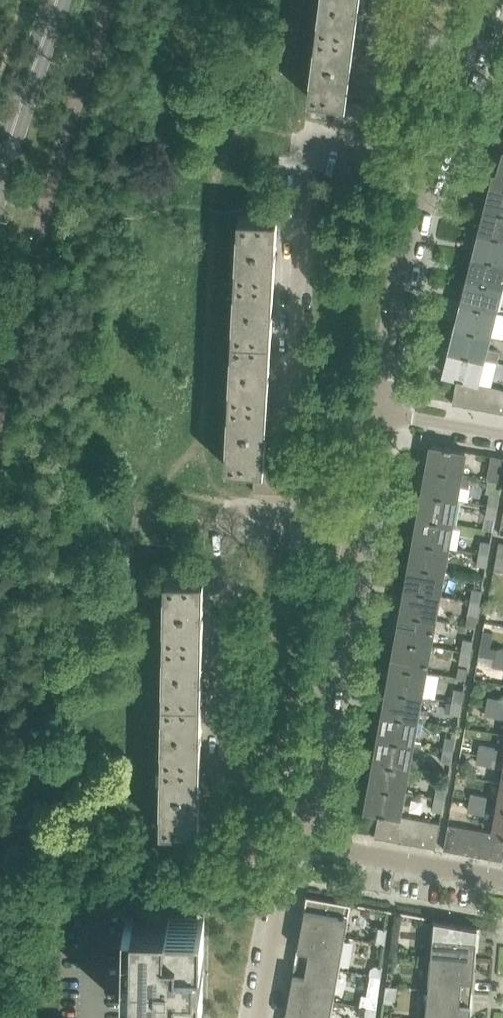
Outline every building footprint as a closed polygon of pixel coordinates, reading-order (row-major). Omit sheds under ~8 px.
[(359,0),(320,0),(316,33),(354,38),(359,0)] [(311,96),(336,100),(336,99),(346,100),(348,81),(354,38),(316,33),(308,96),(311,96)] [(333,123),(345,125),(348,101),(346,100),(336,99),(336,100),(333,123)] [(360,102),(348,101),(345,125),(357,126),(360,102)] [(357,126),(370,128),(373,104),(360,102),(357,126)] [(385,105),(373,104),(370,128),(382,129),(385,105)] [(325,114),(326,106),(316,105),(315,112),(325,114)] [(491,182),(502,185),(502,153),(497,173),(494,172),(491,182)] [(489,190),(485,206),(502,211),(502,185),(491,182),(489,190)] [(485,206),(479,230),(502,236),(502,211),(485,206)] [(235,277),(274,279),(277,216),(239,214),(239,216),(235,277)] [(479,230),(473,253),(502,261),(502,236),(479,230)] [(473,253),(467,277),(502,286),(502,261),(473,253)] [(271,342),(274,279),(235,277),(232,340),(271,342)] [(502,286),(467,277),(462,301),(497,310),(502,286)] [(497,310),(462,301),(456,324),(491,333),(497,310)] [(491,333),(456,324),(450,348),(497,360),(499,350),(487,348),(491,333)] [(229,403),(267,405),(271,342),(232,340),(229,403)] [(450,348),(444,372),(457,376),(469,379),(481,382),(490,385),(497,360),(450,348)] [(457,376),(452,403),(464,405),(469,379),(457,376)] [(464,405),(476,407),(481,382),(469,379),(464,405)] [(490,385),(481,382),(476,407),(488,409),(493,385),(490,385)] [(500,411),(502,397),(502,388),(493,385),(488,409),(500,411)] [(264,466),(267,405),(229,403),(226,459),(226,465),(231,465),(254,466),(264,466)] [(430,447),(426,468),(461,474),(465,450),(451,447),(452,446),(445,445),(445,446),(431,443),(430,447)] [(502,471),(502,456),(491,454),(487,478),(488,478),(501,480),(502,471)] [(253,490),(265,491),(266,466),(264,466),(254,466),(253,490)] [(265,491),(278,491),(279,467),(272,467),(266,466),(265,491)] [(278,491),(290,492),(291,468),(280,467),(279,467),(278,491)] [(426,468),(422,492),(456,498),(458,485),(466,487),(468,475),(461,474),(426,468)] [(488,478),(486,491),(488,491),(486,504),(497,506),(501,480),(488,478)] [(422,492),(418,517),(451,523),(456,498),(422,492)] [(486,504),(484,516),(495,518),(497,506),(486,504)] [(418,517),(413,541),(447,547),(451,523),(418,517)] [(480,539),(478,551),(488,553),(490,541),(480,539)] [(413,541),(409,566),(443,572),(447,547),(413,541)] [(486,566),(488,553),(478,551),(476,564),(486,566)] [(493,569),(502,570),(502,557),(496,556),(493,569)] [(409,566),(404,590),(438,596),(443,572),(409,566)] [(164,640),(202,640),(204,577),(165,576),(164,640)] [(471,587),(469,600),(479,601),(482,589),(471,587)] [(404,590),(400,615),(434,621),(438,596),(404,590)] [(475,627),(479,601),(469,600),(465,625),(475,627)] [(400,615),(396,639),(430,645),(434,621),(400,615)] [(493,631),(483,629),(479,653),(502,658),(502,648),(497,647),(497,648),(490,646),(493,631)] [(463,637),(460,650),(470,651),(473,639),(463,637)] [(396,639),(391,663),(425,670),(430,645),(396,639)] [(201,703),(202,640),(164,640),(163,702),(201,703)] [(468,664),(470,651),(460,650),(458,662),(468,664)] [(479,653),(477,663),(502,667),(502,658),(479,653)] [(391,663),(387,688),(421,694),(421,693),(435,696),(439,673),(425,671),(425,670),(391,663)] [(456,676),(466,678),(468,667),(458,665),(456,676)] [(461,702),(464,689),(454,687),(451,700),(461,702)] [(387,688),(382,712),(417,718),(425,720),(427,709),(419,707),(421,694),(387,688)] [(502,708),(502,698),(487,695),(486,705),(502,708)] [(459,714),(461,702),(451,700),(449,712),(459,714)] [(162,765),(200,766),(201,703),(163,702),(162,765)] [(486,705),(484,714),(502,717),(502,708),(486,705)] [(382,712),(378,737),(412,743),(417,718),(382,712)] [(480,729),(465,727),(463,739),(478,742),(480,729)] [(453,750),(455,738),(445,736),(443,748),(453,750)] [(378,737),(374,761),(408,767),(417,769),(419,759),(410,757),(412,743),(378,737)] [(477,753),(502,758),(502,748),(479,744),(477,753)] [(451,763),(453,750),(443,748),(440,761),(451,763)] [(501,783),(502,783),(502,758),(477,753),(475,762),(498,766),(498,769),(501,769),(498,783),(501,783)] [(374,761),(369,786),(404,792),(408,767),(374,761)] [(435,771),(449,774),(450,767),(436,764),(435,771)] [(199,828),(200,766),(162,765),(161,827),(199,828)] [(501,783),(498,783),(494,805),(485,804),(487,795),(470,792),(468,801),(502,808),(502,783),(501,783)] [(444,798),(446,786),(436,784),(434,796),(444,798)] [(369,786),(365,808),(379,811),(391,813),(400,814),(404,792),(369,786)] [(442,811),(444,798),(434,796),(432,809),(442,811)] [(502,833),(502,808),(468,801),(467,811),(493,815),(490,830),(492,831),(502,833)] [(374,836),(386,838),(391,813),(379,811),(374,836)] [(386,838),(399,840),(403,815),(401,815),(391,813),(386,838)] [(399,840),(411,842),(415,817),(403,815),(399,840)] [(411,842),(423,845),(427,819),(415,817),(411,842)] [(427,819),(423,845),(435,847),(440,822),(427,819)] [(459,825),(448,823),(443,848),(454,850),(459,825)] [(454,850),(464,852),(469,827),(459,825),(454,850)] [(479,828),(469,827),(464,852),(474,854),(479,828)] [(474,854),(484,856),(489,830),(479,828),(474,854)] [(492,831),(490,830),(489,830),(484,856),(502,859),(502,856),(502,833),(492,831)] [(307,894),(301,927),(345,935),(351,902),(307,894)] [(167,1009),(167,1007),(203,1007),(204,971),(198,971),(198,951),(204,951),(205,915),(169,914),(169,912),(169,911),(135,911),(127,911),(125,1008),(133,1008),(133,1009),(167,1009)] [(478,925),(434,917),(431,955),(475,959),(478,925)] [(376,941),(385,943),(387,927),(378,926),(376,941)] [(345,935),(301,927),(295,959),(339,968),(345,935)] [(475,959),(431,955),(428,988),(473,991),(475,959)] [(333,1000),(339,968),(295,959),(289,992),(333,1000)] [(368,974),(381,975),(382,965),(374,963),(368,967),(368,974)] [(397,985),(386,984),(383,1002),(395,1004),(397,985)] [(428,988),(425,1017),(471,1017),(473,991),(428,988)] [(289,992),(285,1017),(330,1017),(333,1000),(289,992)] [(374,1017),(375,1017),(377,1008),(364,1006),(363,1012),(367,1017),(374,1017)]
